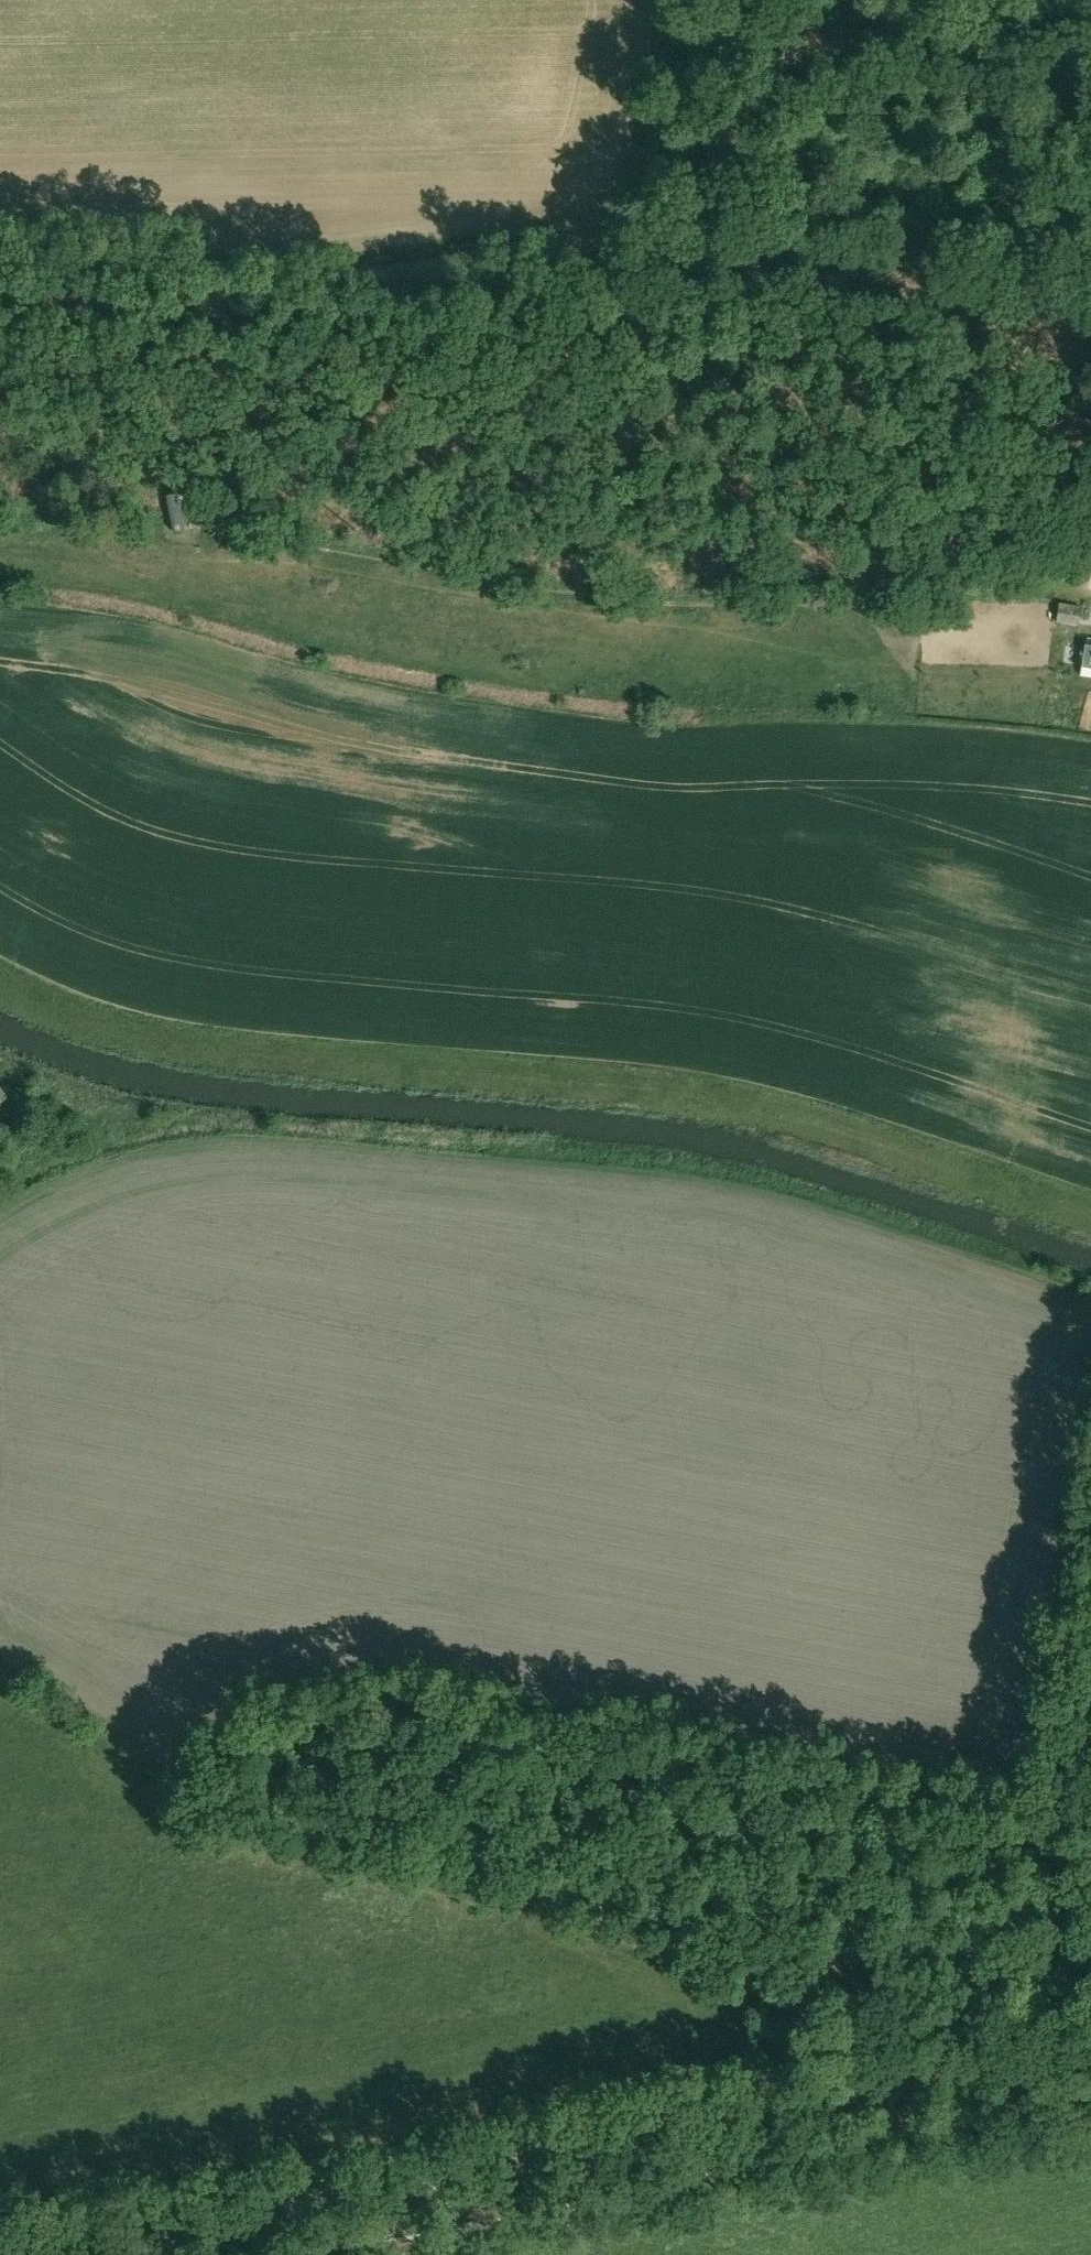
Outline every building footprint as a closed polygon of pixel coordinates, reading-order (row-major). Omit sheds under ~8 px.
[(1055,622),(1078,626),(1081,607),(1058,603),(1055,622)]
